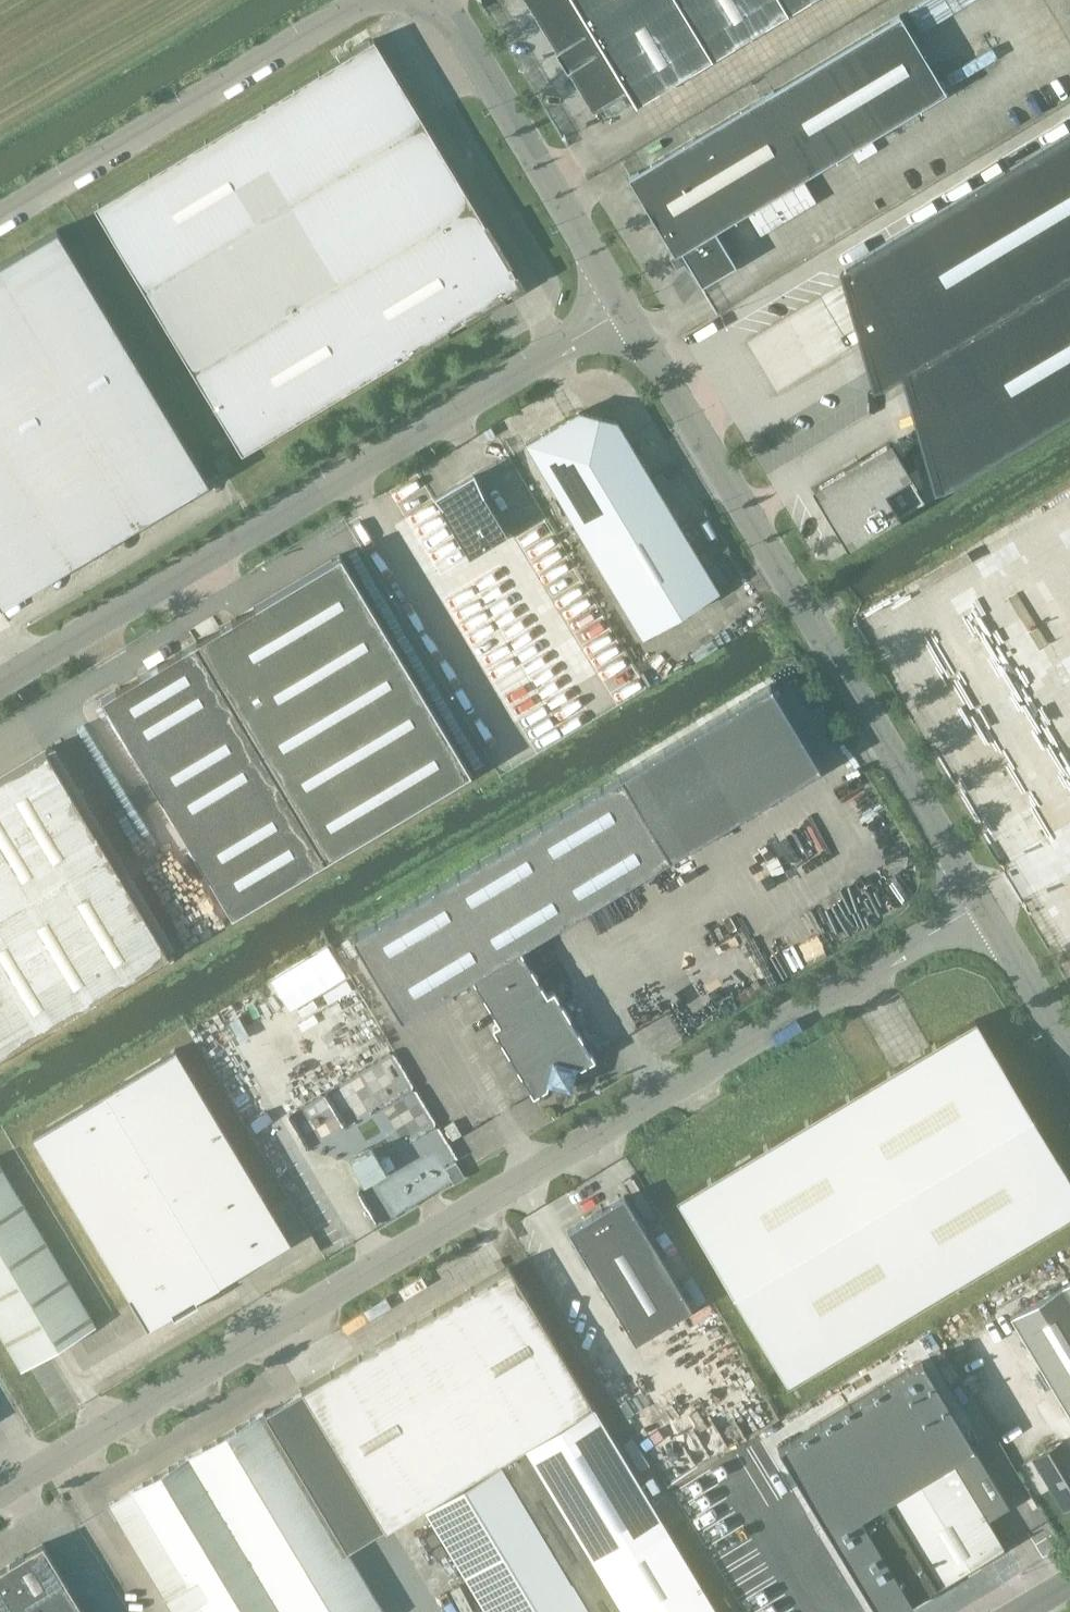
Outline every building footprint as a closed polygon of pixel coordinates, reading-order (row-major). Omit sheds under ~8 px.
[(808,0),(530,0),(593,104),(624,86),(635,104),(808,0)] [(948,10),(941,0),(918,0),(903,9),(916,30),(948,10)] [(943,90),(898,16),(764,97),(630,177),(675,253),(669,257),(676,268),(687,262),(701,284),(735,264),(715,230),(714,229),(809,171),(943,90)] [(373,39),(93,207),(241,453),(511,291),(515,275),(373,39)] [(849,279),(852,277),(883,330),(866,340),(866,341),(879,386),(900,374),(907,370),(928,444),(920,448),(899,461),(890,446),(891,446),(889,443),(886,445),(817,487),(817,486),(813,488),(815,491),(816,491),(846,541),(845,542),(847,545),(850,543),(850,542),(919,501),(920,501),(923,499),(921,496),(906,472),(931,457),(940,489),(1069,411),(1069,131),(845,266),(848,278),(849,279)] [(56,229),(0,262),(0,605),(4,603),(207,481),(56,229)] [(576,412),(526,442),(642,636),(718,590),(617,422),(576,412)] [(842,430),(772,470),(780,484),(850,444),(842,430)] [(224,455),(214,461),(221,473),(231,467),(224,455)] [(439,507),(468,555),(505,532),(482,493),(471,472),(456,481),(434,494),(441,506),(439,507)] [(339,554),(100,697),(231,915),(470,771),(339,554)] [(619,774),(352,936),(401,1018),(471,976),(499,1022),(492,1027),(533,1095),(547,1087),(548,1082),(570,1088),(575,1066),(581,1067),(595,1058),(553,990),(547,994),(518,947),(669,856),(819,767),(769,684),(619,774)] [(167,952),(46,750),(0,777),(0,1051),(167,952)] [(134,795),(113,806),(137,853),(158,842),(134,795)] [(876,840),(882,859),(898,854),(892,835),(876,840)] [(185,879),(164,886),(181,934),(202,926),(185,879)] [(306,948),(311,968),(335,962),(330,942),(306,948)] [(199,1042),(222,1032),(213,1013),(190,1023),(199,1042)] [(1069,1216),(1069,1179),(975,1019),(676,1198),(787,1385),(1069,1216)] [(219,1284),(290,1242),(174,1049),(32,1134),(129,1296),(147,1327),(171,1312),(174,1316),(198,1302),(196,1298),(219,1284)] [(328,1126),(368,1192),(428,1156),(388,1090),(328,1126)] [(450,1093),(430,1105),(438,1117),(457,1106),(450,1093)] [(436,1158),(425,1163),(434,1184),(462,1171),(458,1161),(441,1169),(436,1158)] [(21,1369),(96,1325),(0,1165),(0,1334),(21,1369)] [(308,1166),(282,1179),(316,1243),(344,1229),(317,1178),(315,1179),(308,1166)] [(567,1230),(634,1342),(690,1308),(623,1196),(567,1230)] [(508,1265),(300,1389),(302,1391),(384,1527),(385,1528),(424,1505),(488,1611),(717,1611),(508,1265)] [(1068,1415),(1069,1418),(1069,1281),(1010,1317),(1068,1415)] [(777,1448),(877,1611),(894,1611),(911,1602),(936,1587),(990,1554),(992,1558),(999,1554),(997,1550),(1003,1546),(987,1519),(1009,1505),(972,1445),(921,1360),(777,1448)] [(346,1550),(384,1527),(302,1391),(266,1413),(346,1550)] [(266,1413),(265,1411),(264,1412),(110,1504),(175,1611),(384,1611),(346,1550),(266,1413)] [(1064,1443),(1062,1440),(1033,1457),(1064,1508),(1069,1505),(1069,1453),(1064,1443)] [(648,1492),(660,1487),(653,1472),(642,1477),(648,1492)] [(425,1535),(424,1566),(437,1566),(437,1549),(433,1549),(433,1535),(425,1535)] [(0,1569),(0,1611),(84,1611),(43,1543),(0,1569)] [(437,1598),(442,1611),(463,1611),(470,1609),(462,1588),(437,1598)]
